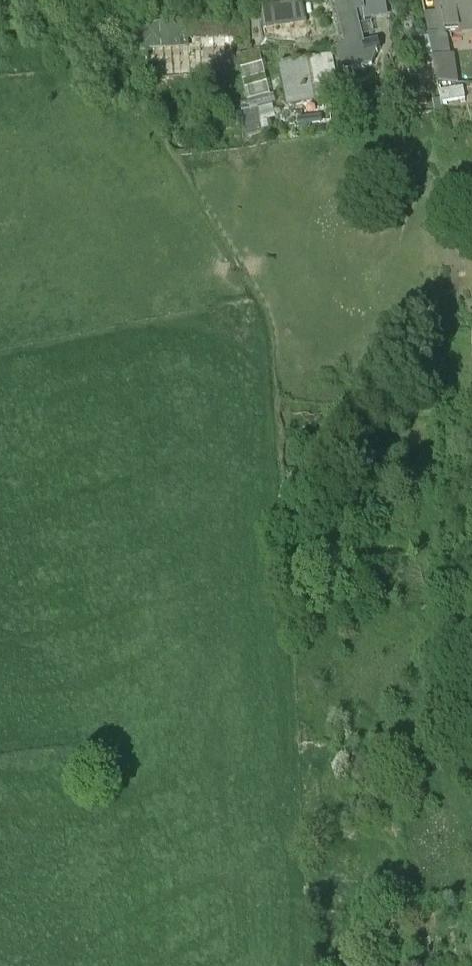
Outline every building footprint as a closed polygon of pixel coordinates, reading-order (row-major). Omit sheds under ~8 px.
[(349,7),(349,8),(362,5),(361,0),(348,0),(349,7)] [(370,1),(370,0),(361,0),(362,5),(363,5),(365,20),(364,20),(366,29),(385,26),(381,0),(376,0),(370,1)] [(440,45),(461,43),(459,23),(471,22),(471,0),(436,0),(440,45)] [(366,55),(358,21),(364,20),(365,20),(363,5),(362,5),(349,8),(349,7),(332,11),(343,58),(339,59),(344,79),(353,77),(353,79),(373,76),(379,60),(377,52),(366,55)] [(303,7),(275,11),(274,11),(262,13),(265,34),(307,28),(306,21),(305,21),(303,7)] [(247,20),(134,27),(135,41),(137,41),(139,55),(147,58),(147,52),(188,49),(187,40),(236,38),(236,44),(247,44),(247,20)] [(256,57),(241,61),(252,110),(261,108),(263,123),(272,121),(256,57)] [(331,63),(282,71),(290,107),(309,104),(323,102),(323,107),(339,105),(331,63)] [(252,110),(242,112),(243,118),(235,120),(236,125),(243,124),(247,138),(264,134),(263,123),(261,108),(252,110)]
